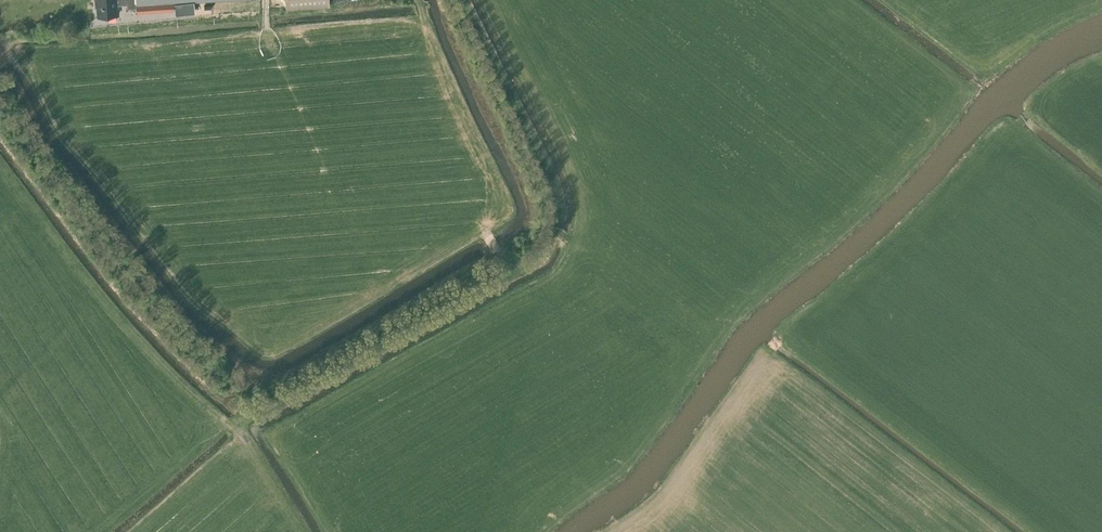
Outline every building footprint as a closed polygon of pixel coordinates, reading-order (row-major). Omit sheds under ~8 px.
[(95,1),(96,1),(97,16),(116,14),(116,5),(126,4),(127,8),(136,8),(135,5),(215,0),(95,0),(95,1)] [(192,3),(175,4),(176,13),(193,11),(192,3)]
